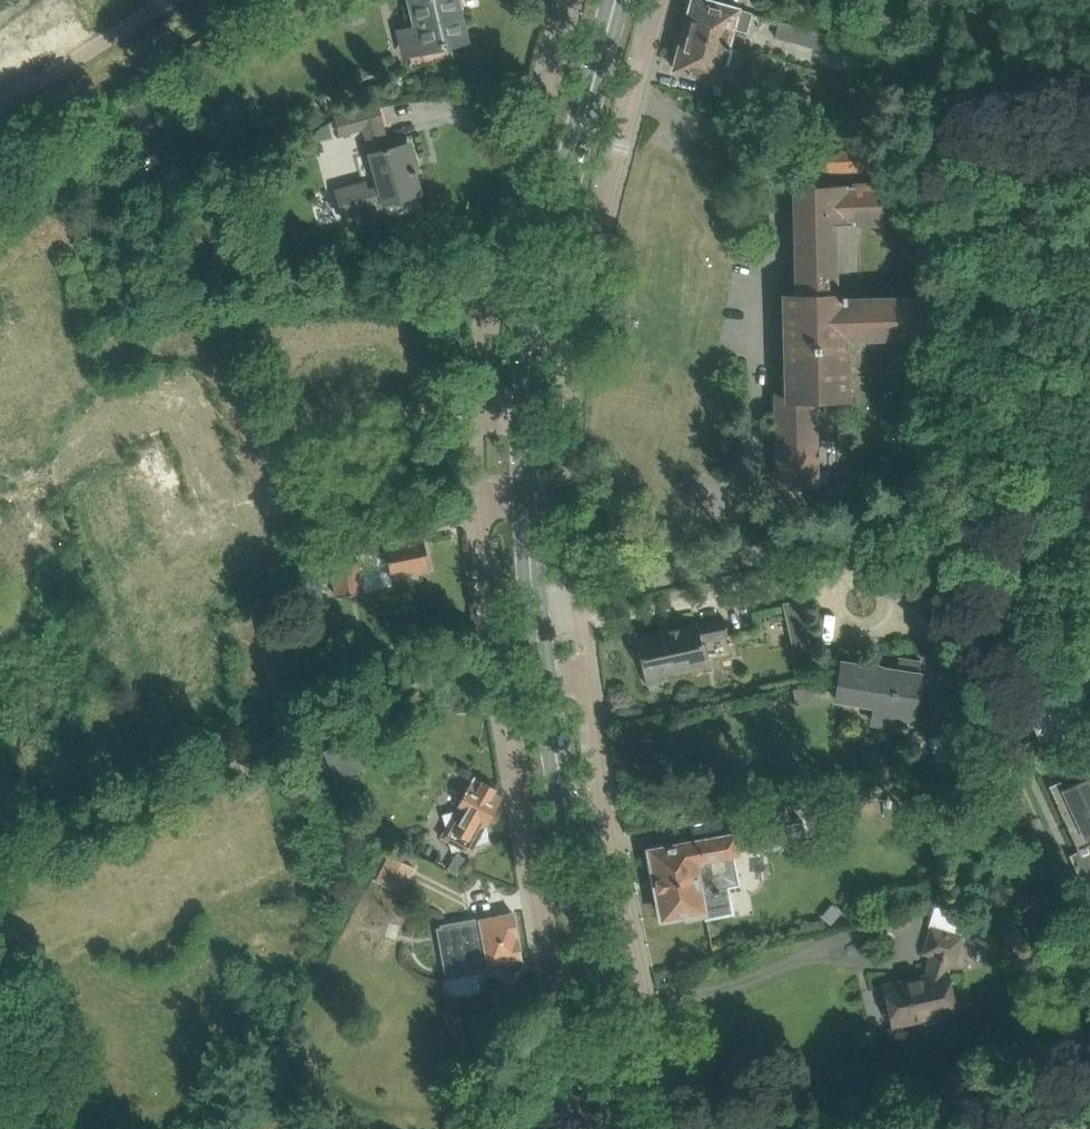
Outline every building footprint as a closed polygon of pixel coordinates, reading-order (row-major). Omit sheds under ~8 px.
[(465,39),(456,0),(412,0),(424,49),(465,39)] [(684,33),(727,44),(728,39),(735,41),(739,28),(747,31),(752,13),(706,0),(693,0),(684,33)] [(782,20),(778,35),(836,51),(841,36),(782,20)] [(737,80),(746,49),(727,44),(684,33),(675,69),(718,80),(718,79),(723,79),(721,94),(743,97),(766,100),(767,87),(751,85),(752,83),(737,80)] [(357,112),(337,118),(341,133),(361,127),(365,126),(369,139),(382,187),(367,191),(365,183),(337,191),(345,218),(355,215),(356,218),(368,214),(389,209),(387,201),(419,192),(414,173),(417,172),(416,167),(411,150),(409,144),(409,143),(389,148),(385,134),(383,121),(378,106),(357,112)] [(330,123),(310,136),(312,143),(333,136),(330,123)] [(817,151),(817,170),(891,168),(891,149),(817,151)] [(882,220),(881,184),(795,186),(797,293),(785,293),(787,393),(776,393),(779,486),(816,485),(814,399),(848,398),(847,336),(939,334),(938,296),(846,298),(846,291),(835,292),(834,222),(882,220)] [(341,563),(327,566),(330,578),(334,597),(348,594),(364,590),(363,583),(362,577),(390,571),(391,577),(406,574),(407,578),(417,576),(416,572),(431,569),(423,533),(401,538),(383,542),(385,547),(350,555),(352,561),(341,563)] [(308,578),(306,600),(320,601),(322,579),(308,578)] [(782,602),(794,653),(812,648),(801,598),(782,602)] [(706,660),(701,640),(728,634),(724,618),(636,637),(646,682),(663,679),(661,670),(706,660)] [(838,691),(836,701),(874,707),(872,720),(903,724),(902,728),(906,729),(907,725),(910,726),(921,662),(901,659),(899,666),(843,658),(842,661),(838,691)] [(1079,681),(1025,706),(1042,742),(1089,720),(1089,706),(1079,681)] [(795,703),(808,700),(806,685),(792,687),(795,703)] [(945,731),(927,738),(937,762),(967,756),(980,750),(968,721),(945,731)] [(337,745),(324,750),(331,767),(344,762),(347,771),(354,757),(347,739),(336,743),(337,745)] [(1086,836),(1089,834),(1089,777),(1064,789),(1086,836)] [(494,792),(496,788),(482,780),(477,788),(470,785),(456,809),(443,813),(446,825),(441,835),(449,840),(452,851),(462,848),(470,852),(475,844),(488,840),(485,827),(502,796),(494,792)] [(740,884),(734,852),(766,846),(765,836),(772,835),(770,826),(791,822),(787,800),(764,804),(764,808),(760,809),(759,806),(731,811),(735,832),(669,843),(647,847),(653,878),(652,878),(654,889),(657,888),(661,915),(662,915),(663,918),(668,917),(671,918),(679,917),(682,914),(685,914),(686,917),(705,913),(706,918),(728,913),(733,912),(728,887),(740,884)] [(1079,850),(1069,854),(1081,878),(1089,874),(1089,844),(1079,850)] [(1055,884),(1017,894),(1021,910),(1059,901),(1055,884)] [(480,917),(451,923),(460,970),(460,972),(488,967),(500,964),(522,960),(513,911),(491,915),(480,917)] [(885,1012),(890,1014),(892,1023),(955,1010),(947,972),(951,960),(955,961),(962,937),(932,927),(924,952),(931,954),(925,977),(884,986),(886,995),(882,999),(885,1012)]
